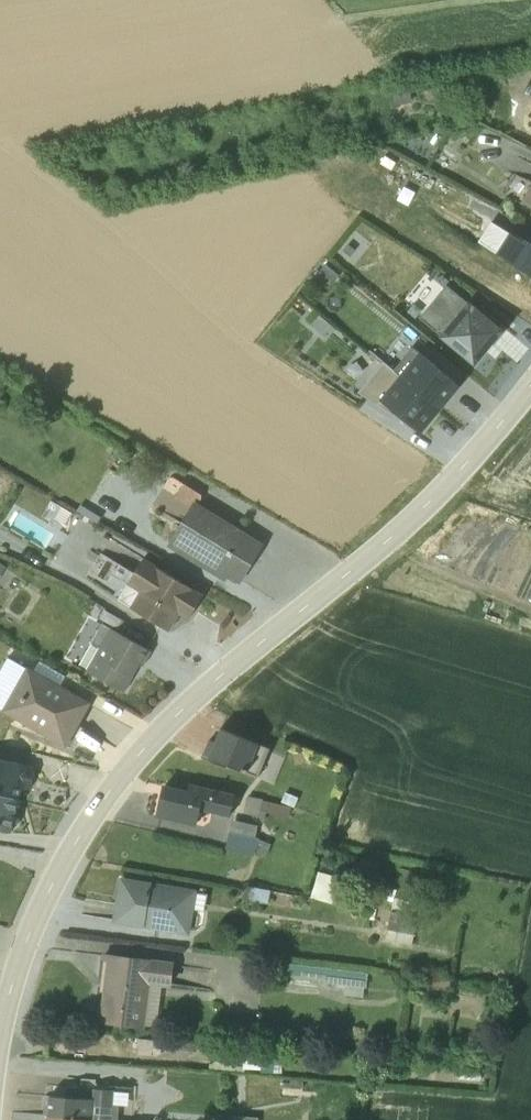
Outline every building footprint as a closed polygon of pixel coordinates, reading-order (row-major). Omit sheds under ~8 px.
[(522,197),(530,203),(530,185),(522,197)] [(473,305),(446,285),(420,318),(439,333),(438,335),(476,365),(493,344),(491,342),(504,326),(477,304),(475,306),(473,304),(473,305)] [(394,369),(440,407),(459,385),(413,346),(394,369)] [(382,362),(361,390),(419,435),(440,407),(382,362)] [(202,494),(184,482),(175,496),(190,506),(168,542),(234,584),(260,543),(197,503),(203,494),(202,494)] [(8,559),(0,556),(0,577),(1,578),(8,559)] [(143,557),(118,597),(168,629),(179,612),(188,617),(202,594),(143,557)] [(124,690),(139,662),(143,664),(151,650),(102,622),(92,641),(100,646),(86,669),(124,690)] [(89,702),(27,666),(2,708),(65,744),(89,702)] [(228,762),(257,774),(268,747),(221,727),(215,740),(209,738),(202,756),(226,766),(228,762)] [(19,798),(22,785),(29,787),(35,766),(0,757),(0,793),(19,798)] [(164,785),(157,813),(196,824),(200,809),(229,815),(235,793),(234,792),(188,780),(185,788),(164,785)] [(291,805),(296,806),(299,796),(284,791),(282,802),(247,794),(243,811),(257,814),(262,820),(264,811),(288,817),(291,805)] [(11,831),(19,798),(0,793),(0,828),(11,831)] [(225,846),(266,856),(267,856),(270,842),(264,840),(264,839),(259,838),(259,836),(256,834),(258,824),(232,818),(225,846)] [(122,877),(115,918),(115,920),(189,932),(194,907),(203,909),(206,893),(196,891),(197,889),(122,877)] [(247,885),(245,898),(267,902),(270,889),(247,885)] [(391,908),(390,938),(414,939),(415,909),(391,908)] [(106,959),(99,1021),(144,1026),(144,1023),(156,1025),(161,984),(171,985),(174,960),(103,951),(102,958),(106,959)] [(138,1036),(136,1052),(190,1057),(192,1041),(138,1036)] [(263,1045),(263,1046),(213,1045),(213,1051),(243,1052),(242,1064),(210,1062),(209,1066),(245,1070),(246,1067),(260,1068),(260,1072),(282,1072),(282,1048),(274,1048),(274,1045),(263,1045)] [(65,1094),(49,1093),(47,1113),(118,1119),(119,1103),(113,1103),(114,1088),(94,1087),(93,1097),(80,1095),(81,1085),(66,1083),(65,1094)]
